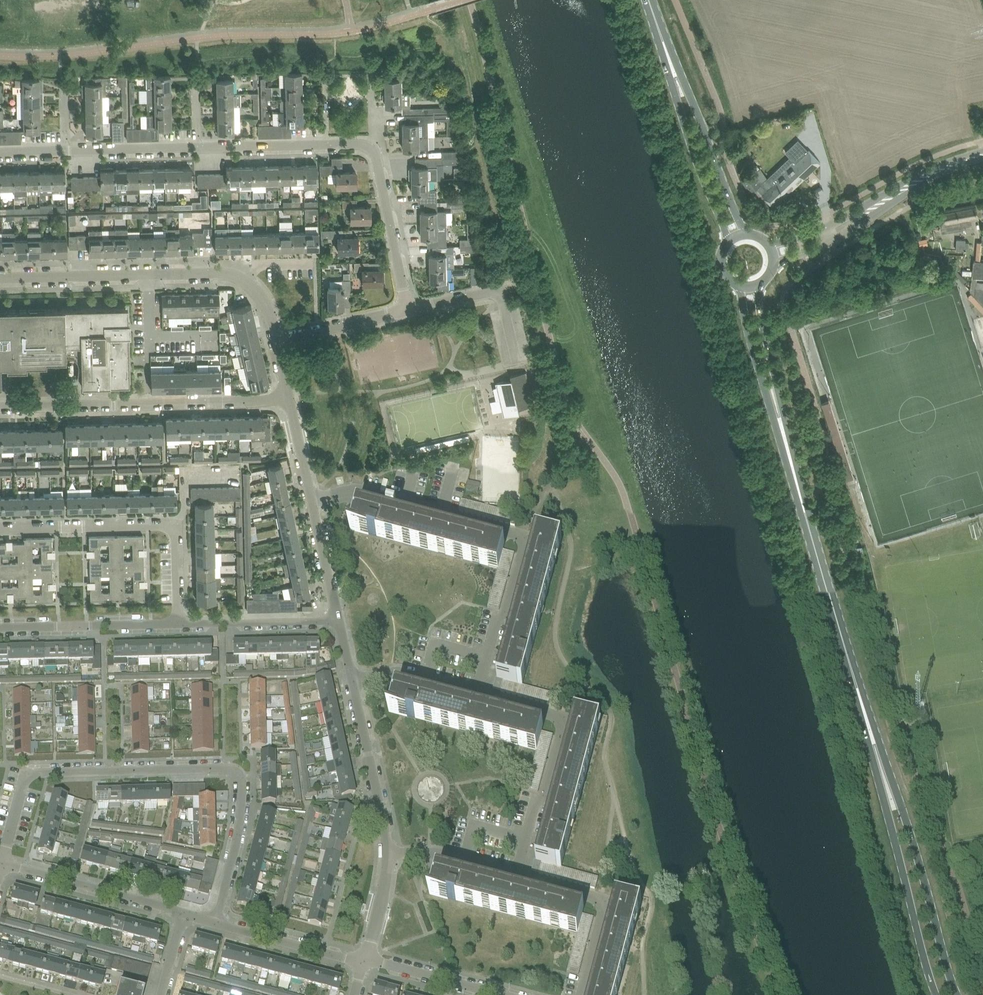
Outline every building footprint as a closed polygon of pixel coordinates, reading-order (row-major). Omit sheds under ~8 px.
[(302,85),(302,72),(285,73),(285,86),(302,85)] [(170,75),(146,76),(147,89),(171,89),(170,75)] [(111,80),(111,79),(111,77),(89,77),(89,83),(85,83),(85,84),(82,85),(82,91),(85,91),(85,96),(102,96),(106,96),(106,83),(108,83),(110,82),(111,80)] [(39,79),(25,79),(15,79),(15,85),(22,85),(23,92),(39,92),(39,91),(42,91),(42,85),(39,84),(39,79)] [(403,79),(400,79),(386,79),(386,92),(403,92),(403,79)] [(234,93),(233,80),(231,80),(216,80),(217,93),(234,93)] [(303,98),(302,85),(285,86),(285,99),(303,98)] [(171,89),(147,89),(147,102),(171,101),(171,89)] [(40,95),(39,92),(23,92),(23,105),(40,104),(43,102),(42,98),(40,95)] [(240,92),(239,92),(234,93),(217,93),(217,106),(234,106),(234,105),(241,105),(240,92)] [(386,105),(412,105),(411,92),(403,92),(386,92),(386,93),(385,93),(384,94),(384,99),(385,99),(386,99),(386,105)] [(102,109),(102,96),(85,96),(85,109),(102,109)] [(303,111),(303,98),(285,99),(286,111),(303,111)] [(171,114),(171,101),(147,102),(147,109),(154,109),(154,115),(171,114)] [(23,118),(40,117),(43,116),(43,110),(40,110),(40,104),(23,105),(23,118)] [(234,119),(234,106),(217,106),(217,119),(234,119)] [(103,122),(102,109),(85,109),(86,122),(103,122)] [(303,116),(303,111),(286,111),(279,111),(279,124),(279,125),(283,124),(291,124),(303,124),(303,123),(305,122),(305,117),(303,116)] [(270,120),(267,121),(266,112),(262,112),(262,122),(259,122),(259,125),(265,125),(270,125),(270,120)] [(404,114),(407,114),(408,123),(404,123),(404,125),(402,125),(402,131),(404,131),(404,136),(429,135),(429,121),(434,120),(451,119),(451,113),(404,114)] [(172,127),(171,114),(154,115),(147,115),(148,127),(152,127),(159,127),(172,127)] [(40,130),(40,117),(23,118),(24,131),(40,130)] [(234,135),(234,120),(234,119),(217,119),(217,121),(216,121),(216,126),(217,126),(217,132),(223,132),(223,136),(234,135)] [(113,140),(124,140),(123,121),(113,121),(113,140)] [(103,135),(103,122),(86,122),(86,135),(103,135)] [(429,148),(429,135),(404,136),(404,149),(419,149),(421,149),(421,148),(429,148)] [(820,162),(810,151),(771,188),(764,194),(774,206),(820,162)] [(460,163),(459,157),(443,157),(429,158),(419,158),(419,167),(412,167),(412,168),(411,168),(410,169),(410,174),(411,174),(413,174),(413,180),(430,180),(438,179),(438,164),(460,163)] [(320,170),(320,174),(328,174),(328,173),(336,173),(336,186),(356,186),(356,172),(342,172),(342,164),(320,165),(320,170)] [(279,182),(278,165),(265,166),(266,183),(279,182)] [(291,182),(291,165),(278,165),(279,182),(291,182)] [(304,182),(304,165),(291,165),(291,182),(291,188),(304,187),(304,182)] [(317,181),(317,165),(304,165),(304,182),(317,181)] [(140,186),(139,169),(138,166),(134,167),(132,169),(127,169),(127,186),(140,186)] [(240,183),(240,166),(227,167),(227,173),(227,184),(240,183)] [(253,183),(253,166),(240,166),(240,183),(253,183)] [(266,183),(265,166),(253,166),(253,183),(266,183)] [(114,186),(114,169),(113,169),(112,167),(108,167),(106,170),(101,170),(101,176),(101,187),(114,186)] [(153,185),(152,168),(139,169),(140,186),(153,185)] [(165,185),(165,168),(152,168),(153,185),(154,185),(154,190),(164,190),(164,185),(165,185)] [(178,185),(178,168),(165,168),(165,185),(178,185)] [(191,168),(178,168),(178,185),(191,184),(191,181),(191,168)] [(127,169),(114,169),(114,186),(114,193),(120,192),(120,186),(127,186),(127,169)] [(26,171),(13,172),(14,196),(14,198),(27,198),(27,194),(26,171)] [(39,188),(39,171),(26,171),(27,194),(40,194),(39,188)] [(39,171),(39,188),(52,188),(52,171),(39,171)] [(65,171),(52,171),(52,188),(52,192),(65,191),(65,187),(65,171)] [(14,196),(13,172),(1,172),(1,189),(1,196),(14,196)] [(755,172),(752,175),(743,180),(750,190),(762,182),(755,172)] [(430,189),(430,180),(413,180),(413,193),(419,193),(419,202),(425,202),(425,201),(438,201),(438,189),(430,189)] [(357,199),(347,199),(343,199),(343,207),(350,207),(351,221),(370,220),(370,206),(357,207),(357,199)] [(446,210),(438,210),(438,201),(425,201),(425,202),(425,211),(421,211),(421,224),(447,223),(447,211),(446,210)] [(971,219),(978,218),(976,204),(939,211),(942,231),(963,228),(963,225),(972,223),(971,219)] [(447,223),(421,224),(422,237),(428,237),(428,246),(434,246),(448,245),(446,245),(445,231),(447,231),(447,223)] [(293,249),(292,232),(292,226),(279,226),(280,233),(280,249),(293,249)] [(212,245),(211,227),(204,227),(204,232),(204,245),(212,245)] [(128,253),(128,236),(128,228),(115,229),(116,253),(128,253)] [(102,254),(102,229),(89,229),(89,234),(90,248),(90,254),(102,254)] [(109,237),(102,237),(102,254),(116,253),(115,229),(109,229),(109,237)] [(344,237),(344,229),(321,230),(321,238),(338,237),(338,251),(358,250),(357,236),(344,237)] [(41,255),(41,238),(40,231),(28,232),(28,239),(28,255),(41,255)] [(305,249),(305,232),(292,232),(293,249),(305,249)] [(318,249),(318,234),(318,232),(305,232),(305,249),(318,249)] [(15,256),(15,239),(15,233),(2,233),(2,239),(3,256),(15,256)] [(241,250),(241,233),(228,234),(229,251),(241,250)] [(254,250),(254,233),(241,233),(241,250),(254,250)] [(267,250),(267,233),(254,233),(254,250),(267,250)] [(280,249),(280,233),(267,233),(267,250),(280,249)] [(193,251),(193,245),(192,234),(179,235),(180,252),(193,251)] [(229,251),(228,234),(215,234),(215,251),(229,251)] [(78,248),(78,235),(69,235),(69,248),(78,248)] [(154,252),(154,235),(141,236),(141,253),(154,252)] [(167,252),(166,235),(154,235),(154,252),(167,252)] [(180,252),(179,235),(166,235),(167,252),(180,252)] [(141,253),(141,236),(128,236),(128,253),(141,253)] [(54,255),(53,238),(41,238),(41,255),(54,255)] [(55,238),(53,238),(54,255),(67,255),(67,248),(66,240),(66,238),(65,238),(55,238)] [(28,255),(28,239),(15,239),(15,256),(28,255)] [(956,239),(956,248),(965,249),(965,248),(969,248),(969,243),(965,243),(966,240),(956,239)] [(430,256),(429,257),(429,261),(430,262),(430,267),(448,267),(455,267),(454,245),(448,245),(434,246),(434,255),(430,255),(430,256)] [(974,260),(971,285),(956,269),(956,273),(971,290),(971,291),(982,304),(982,260),(974,260)] [(369,269),(369,262),(354,262),(355,270),(362,270),(363,284),(382,283),(382,269),(369,269)] [(448,279),(448,267),(430,267),(430,268),(429,270),(429,274),(431,275),(431,281),(439,280),(439,288),(450,288),(449,279),(448,279)] [(350,293),(350,279),(349,272),(344,272),(344,280),(342,280),(342,287),(328,287),(329,307),(343,307),(343,293),(350,293)] [(205,316),(204,293),(190,294),(191,316),(205,316)] [(204,293),(205,316),(219,315),(219,293),(204,293)] [(162,316),(177,316),(176,294),(162,294),(162,316)] [(177,316),(191,316),(190,294),(176,294),(177,316)] [(235,320),(254,316),(251,304),(232,309),(235,320)] [(128,332),(128,306),(61,308),(61,309),(57,309),(57,308),(45,308),(45,311),(29,311),(29,309),(5,309),(6,312),(0,312),(0,386),(1,386),(1,379),(1,376),(1,375),(0,366),(1,366),(6,365),(6,369),(27,368),(27,365),(46,364),(46,361),(66,360),(66,356),(67,355),(66,355),(66,353),(81,353),(81,374),(81,385),(129,384),(128,332)] [(235,320),(237,331),(238,332),(256,327),(254,316),(235,320)] [(259,338),(256,327),(238,332),(234,332),(237,343),(259,338)] [(262,349),(259,338),(237,343),(237,344),(240,343),(243,353),(238,354),(238,355),(262,349)] [(264,361),(262,349),(238,355),(241,366),(264,361)] [(267,372),(264,361),(241,366),(245,365),(248,376),(267,372)] [(175,389),(174,368),(174,370),(163,370),(163,390),(175,389)] [(186,389),(186,368),(174,368),(175,389),(186,389)] [(197,389),(197,370),(186,370),(186,368),(186,389),(197,389)] [(221,389),(220,369),(208,370),(209,389),(221,389)] [(163,390),(163,370),(151,371),(151,390),(163,390)] [(209,389),(208,370),(197,370),(197,389),(209,389)] [(534,405),(526,371),(511,375),(512,379),(496,382),(504,416),(520,412),(519,408),(534,405)] [(248,376),(250,388),(269,383),(267,372),(248,376)] [(263,427),(263,416),(251,417),(251,434),(251,440),(270,439),(270,427),(263,427)] [(227,435),(227,417),(215,418),(215,435),(227,435)] [(239,434),(239,417),(227,417),(227,435),(239,434)] [(251,434),(251,417),(239,417),(239,434),(251,434)] [(179,436),(178,418),(166,419),(167,436),(179,436)] [(191,435),(190,418),(178,418),(179,436),(191,435)] [(203,435),(203,418),(190,418),(191,435),(203,435)] [(215,435),(215,418),(203,418),(203,435),(215,435)] [(126,441),(126,423),(114,424),(114,441),(126,441)] [(138,441),(138,423),(126,423),(126,441),(138,441)] [(151,440),(150,423),(138,423),(138,441),(151,440)] [(162,423),(150,423),(151,440),(163,440),(162,423)] [(78,442),(78,424),(66,425),(66,442),(78,442)] [(90,442),(90,424),(78,424),(78,442),(90,442)] [(102,441),(102,424),(90,424),(90,442),(102,441)] [(114,441),(114,424),(102,424),(102,441),(114,441)] [(50,447),(50,429),(38,430),(38,447),(50,447)] [(50,429),(50,447),(50,452),(62,451),(62,429),(50,429)] [(14,447),(13,430),(1,430),(2,448),(14,447)] [(26,447),(25,430),(13,430),(14,447),(26,447)] [(38,430),(25,430),(26,447),(26,454),(32,454),(32,447),(38,447),(38,430)] [(194,449),(194,457),(195,462),(204,462),(204,457),(204,449),(194,449)] [(268,467),(271,479),(284,477),(281,465),(268,467)] [(287,488),(284,477),(271,479),(273,491),(287,488)] [(478,494),(480,484),(469,482),(467,491),(478,494)] [(157,494),(152,494),(152,507),(164,507),(164,493),(163,483),(157,484),(157,494)] [(128,508),(127,494),(127,488),(115,489),(115,494),(116,508),(128,508)] [(289,500),(287,488),(273,491),(276,503),(289,500)] [(103,489),(91,489),(91,495),(92,508),(104,508),(103,495),(103,489)] [(176,507),(176,495),(176,493),(164,493),(164,507),(176,507)] [(116,508),(115,494),(103,495),(104,508),(116,508)] [(140,507),(139,494),(127,494),(128,508),(140,507)] [(152,507),(152,494),(139,494),(140,507),(152,507)] [(80,509),(79,495),(67,495),(67,509),(80,509)] [(92,508),(91,495),(79,495),(80,509),(92,508)] [(27,510),(27,496),(15,497),(15,510),(27,510)] [(39,510),(39,496),(27,496),(27,510),(39,510)] [(51,496),(39,496),(39,510),(51,509),(51,496)] [(63,509),(63,498),(63,496),(51,496),(51,509),(63,509)] [(15,510),(15,497),(3,497),(3,511),(15,510)] [(292,512),(289,500),(276,503),(279,515),(292,512)] [(465,514),(468,502),(461,500),(458,512),(465,514)] [(470,515),(474,504),(468,502),(465,514),(470,515)] [(213,516),(212,504),(195,504),(195,517),(213,516)] [(476,517),(479,505),(474,504),(470,515),(476,517)] [(482,518),(485,507),(479,505),(476,517),(482,518)] [(502,548),(460,537),(357,509),(358,506),(357,506),(350,530),(497,569),(498,568),(499,562),(501,556),(502,551),(504,545),(503,545),(502,548)] [(487,520),(490,508),(485,507),(482,518),(487,520)] [(493,521),(496,510),(490,508),(487,520),(493,521)] [(498,523),(501,511),(496,510),(493,521),(498,523)] [(504,524),(507,513),(501,511),(498,523),(504,524)] [(294,524),(292,512),(279,515),(281,527),(294,524)] [(509,526),(512,514),(507,513),(504,524),(509,526)] [(515,527),(518,516),(512,514),(509,526),(515,527)] [(213,528),(213,516),(195,517),(196,528),(213,528)] [(297,536),(294,524),(281,527),(284,538),(297,536)] [(213,540),(213,528),(196,528),(196,541),(213,540)] [(502,681),(508,682),(514,684),(520,685),(522,686),(561,540),(535,533),(539,534),(500,679),(497,679),(502,681)] [(94,584),(94,586),(90,586),(90,600),(144,599),(144,585),(140,585),(140,580),(144,580),(143,553),(140,553),(140,551),(139,549),(143,549),(143,535),(89,536),(89,550),(93,550),(93,554),(89,555),(90,582),(94,581),(94,584)] [(299,547),(297,536),(284,538),(286,550),(299,547)] [(8,597),(8,593),(12,593),(13,597),(26,596),(26,601),(25,601),(25,602),(53,601),(53,587),(49,587),(49,583),(53,582),(52,569),(52,555),(48,556),(48,551),(52,551),(52,537),(23,537),(23,538),(24,538),(24,543),(11,543),(11,546),(7,547),(7,543),(0,543),(0,597),(8,597)] [(214,552),(213,540),(196,541),(196,553),(214,552)] [(302,559),(299,547),(286,550),(289,562),(302,559)] [(512,560),(514,554),(502,551),(501,556),(512,560)] [(214,564),(214,552),(196,553),(196,565),(214,564)] [(511,565),(512,560),(501,556),(499,562),(511,565)] [(304,571),(302,559),(289,562),(283,563),(285,575),(291,574),(304,571)] [(509,571),(511,565),(499,562),(498,568),(509,571)] [(214,576),(214,564),(196,565),(197,577),(214,576)] [(508,577),(509,571),(498,568),(497,569),(496,574),(508,577)] [(307,582),(304,571),(291,574),(294,585),(307,582)] [(506,582),(508,577),(496,574),(494,579),(506,582)] [(214,588),(214,576),(197,577),(197,589),(214,588)] [(504,588),(506,582),(494,579),(493,585),(504,588)] [(307,582),(294,585),(288,587),(290,598),(291,599),(296,597),(310,595),(307,582)] [(503,594),(504,588),(493,585),(491,591),(503,594)] [(215,601),(214,588),(197,589),(197,601),(215,601)] [(501,600),(503,594),(491,591),(490,596),(501,600)] [(500,605),(501,600),(490,596),(488,602),(500,605)] [(498,611),(500,605),(488,602),(487,608),(498,611)] [(281,662),(281,643),(269,644),(269,657),(275,657),(275,662),(281,662)] [(293,656),(293,643),(281,643),(281,662),(287,662),(287,657),(293,656)] [(305,643),(293,643),(293,656),(305,656),(305,643)] [(317,661),(317,643),(305,643),(305,671),(306,676),(333,671),(332,664),(324,666),(323,663),(321,661),(317,661)] [(245,657),(244,644),(232,644),(233,657),(225,657),(225,667),(238,667),(238,658),(245,657)] [(257,658),(257,644),(244,644),(245,657),(256,657),(256,658),(257,658)] [(269,657),(269,644),(257,644),(257,658),(256,658),(257,664),(263,664),(263,657),(269,657)] [(185,659),(185,645),(173,646),(173,659),(185,659)] [(197,659),(197,645),(185,645),(185,659),(197,659)] [(209,645),(197,645),(197,659),(203,659),(204,665),(217,665),(217,652),(209,652),(209,645)] [(137,660),(137,646),(125,647),(125,661),(126,661),(126,660),(137,660)] [(149,660),(149,646),(137,646),(137,660),(149,660)] [(161,660),(161,646),(149,646),(149,660),(161,660)] [(173,659),(173,646),(161,646),(161,660),(173,659)] [(100,671),(100,655),(92,655),(92,647),(79,648),(80,661),(80,668),(92,668),(92,671),(100,671)] [(125,661),(125,647),(113,647),(113,667),(126,666),(126,661),(125,661)] [(55,669),(55,648),(43,649),(43,669),(55,669)] [(67,662),(67,648),(55,648),(55,669),(67,669),(67,662)] [(67,648),(67,662),(80,661),(79,648),(67,648)] [(19,663),(19,649),(7,649),(7,663),(19,663)] [(31,662),(31,649),(19,649),(19,663),(31,662)] [(43,669),(43,649),(31,649),(31,662),(37,662),(37,669),(43,669)] [(330,688),(328,677),(315,679),(317,691),(330,688)] [(497,679),(495,679),(492,690),(499,692),(502,681),(497,679)] [(505,694),(508,682),(502,681),(499,692),(505,694)] [(511,695),(514,684),(508,682),(505,694),(511,695)] [(516,697),(520,685),(514,684),(511,695),(516,697)] [(525,687),(522,686),(520,685),(516,697),(522,699),(525,687)] [(263,686),(261,686),(249,686),(249,698),(264,698),(263,686)] [(210,687),(199,687),(190,688),(191,700),(210,700),(210,687)] [(528,700),(531,688),(525,687),(522,699),(528,700)] [(333,700),(330,688),(317,691),(320,703),(333,700)] [(390,712),(535,751),(535,750),(537,745),(538,739),(540,733),(542,727),(541,727),(540,730),(396,692),(396,688),(389,713),(390,713),(390,712)] [(534,702),(537,690),(531,688),(528,700),(534,702)] [(147,702),(146,690),(129,690),(129,703),(147,702)] [(540,703),(543,692),(537,690),(534,702),(540,703)] [(93,691),(71,691),(72,704),(77,704),(93,703),(93,691)] [(28,692),(24,692),(12,692),(13,705),(28,705),(28,692)] [(545,705),(549,693),(543,692),(540,703),(545,705)] [(551,706),(554,695),(549,693),(545,705),(551,706)] [(557,708),(560,696),(554,695),(551,706),(557,708)] [(264,711),(264,698),(249,698),(249,711),(264,711)] [(211,713),(210,700),(191,700),(191,713),(211,713)] [(335,712),(333,700),(320,703),(322,715),(335,712)] [(147,715),(147,702),(129,703),(129,716),(147,715)] [(93,716),(93,703),(77,704),(77,717),(93,716)] [(29,718),(28,705),(13,705),(13,718),(29,718)] [(290,717),(294,716),(294,718),(300,718),(298,708),(293,709),(289,709),(290,717)] [(264,724),(264,711),(249,711),(249,724),(264,724)] [(338,724),(335,712),(322,715),(325,727),(338,724)] [(211,726),(211,713),(191,713),(191,726),(211,726)] [(129,728),(147,728),(147,715),(129,716),(129,728)] [(600,722),(574,715),(574,716),(578,717),(539,862),(535,861),(535,862),(541,863),(547,864),(552,866),(558,868),(561,868),(600,722)] [(93,729),(93,716),(77,717),(78,728),(78,730),(93,729)] [(29,730),(29,718),(13,718),(13,731),(29,730)] [(264,736),(264,724),(249,724),(249,736),(264,736)] [(341,736),(338,724),(325,727),(327,738),(341,736)] [(211,739),(211,726),(191,726),(192,739),(211,739)] [(147,741),(147,728),(129,728),(129,741),(147,741)] [(93,742),(93,729),(78,730),(78,737),(78,742),(93,742)] [(29,743),(29,730),(13,731),(13,744),(29,743)] [(552,736),(540,733),(538,739),(551,742),(552,736)] [(265,749),(264,736),(249,736),(250,749),(265,749)] [(343,747),(341,736),(327,738),(330,750),(343,747)] [(212,752),(211,739),(192,739),(192,752),(212,752)] [(549,748),(551,742),(538,739),(537,745),(549,748)] [(147,754),(147,741),(129,741),(130,754),(147,754)] [(94,755),(93,742),(78,742),(78,755),(94,755)] [(29,756),(29,743),(13,744),(14,756),(29,756)] [(548,753),(549,748),(537,745),(535,750),(548,753)] [(346,759),(343,747),(330,750),(332,762),(346,759)] [(546,759),(548,753),(535,750),(535,751),(534,756),(546,759)] [(260,755),(260,767),(274,767),(274,754),(260,755)] [(545,765),(546,759),(534,756),(533,762),(545,765)] [(346,759),(332,762),(335,774),(348,771),(346,759)] [(543,770),(545,765),(533,762),(531,767),(543,770)] [(280,779),(280,767),(274,767),(260,767),(260,779),(280,779)] [(542,776),(543,770),(531,767),(530,773),(542,776)] [(351,783),(348,771),(335,774),(338,786),(351,783)] [(540,782),(542,776),(530,773),(528,779),(540,782)] [(274,791),(280,791),(280,779),(274,779),(260,779),(261,791),(274,791)] [(539,787),(540,782),(528,779),(527,784),(539,787)] [(335,798),(333,802),(341,803),(351,801),(349,796),(353,795),(351,783),(338,786),(340,797),(335,798)] [(537,793),(539,787),(527,784),(525,790),(537,793)] [(144,790),(132,791),(132,804),(144,803),(144,790)] [(156,790),(144,790),(144,803),(156,803),(156,790)] [(168,803),(168,790),(156,790),(156,803),(168,803)] [(108,791),(96,791),(96,804),(108,804),(108,791)] [(120,791),(108,791),(108,804),(120,804),(120,791)] [(132,791),(120,791),(120,804),(132,804),(132,791)] [(274,791),(261,791),(261,803),(275,803),(274,791)] [(53,793),(50,805),(63,809),(66,797),(53,793)] [(213,798),(203,798),(198,799),(198,811),(213,811),(213,798)] [(89,816),(92,804),(86,803),(83,814),(89,816)] [(60,820),(63,809),(50,805),(47,817),(60,820)] [(310,807),(309,813),(314,814),(321,815),(322,810),(310,807)] [(348,822),(351,811),(338,807),(335,819),(348,822)] [(213,824),(213,811),(198,811),(191,811),(192,823),(198,824),(213,824)] [(271,827),(274,815),(261,812),(258,824),(271,827)] [(311,825),(314,814),(309,813),(306,824),(311,825)] [(85,827),(89,816),(83,814),(80,826),(85,827)] [(56,832),(60,820),(47,817),(44,829),(56,832)] [(345,834),(348,822),(335,819),(333,826),(331,830),(345,834)] [(176,833),(172,833),(174,822),(169,821),(167,835),(176,837),(176,835),(176,833)] [(299,834),(302,822),(296,821),(293,833),(299,834)] [(214,836),(213,824),(198,824),(192,823),(192,837),(198,837),(214,836)] [(268,839),(271,827),(258,824),(255,835),(268,839)] [(308,837),(311,825),(306,824),(303,835),(308,837)] [(82,839),(85,827),(80,826),(77,838),(82,839)] [(53,844),(56,832),(44,829),(41,840),(53,844)] [(341,846),(345,834),(331,830),(330,836),(328,842),(341,846)] [(99,839),(98,844),(110,845),(111,840),(112,835),(100,833),(99,839)] [(296,846),(299,834),(293,833),(291,841),(290,844),(296,846)] [(175,844),(176,837),(167,835),(165,843),(175,844)] [(265,850),(268,839),(255,835),(252,847),(265,850)] [(305,848),(308,837),(303,835),(300,847),(305,848)] [(214,849),(214,836),(198,837),(192,837),(192,849),(194,849),(197,849),(200,849),(214,849)] [(79,851),(82,839),(77,838),(73,849),(79,851)] [(50,856),(53,846),(53,844),(41,840),(37,852),(50,856)] [(338,857),(341,846),(328,842),(322,840),(319,852),(325,854),(338,857)] [(293,858),(296,846),(290,844),(287,856),(293,858)] [(262,862),(265,850),(252,847),(249,859),(262,862)] [(302,860),(305,848),(300,847),(297,859),(302,860)] [(76,863),(79,851),(73,849),(70,861),(76,863)] [(91,867),(95,853),(83,850),(80,864),(91,867)] [(108,851),(107,856),(103,870),(115,873),(118,860),(120,854),(108,851)] [(103,870),(107,856),(95,853),(91,867),(103,870)] [(126,876),(130,863),(132,855),(127,854),(125,861),(121,860),(118,860),(115,873),(126,876)] [(322,865),(335,869),(338,857),(325,854),(322,865)] [(287,856),(284,868),(290,869),(291,865),(293,858),(287,856)] [(142,866),(138,879),(149,882),(155,863),(155,861),(144,858),(142,866)] [(299,872),(302,860),(297,859),(293,858),(291,865),(295,867),(294,870),(299,872)] [(259,874),(262,862),(249,859),(246,870),(259,874)] [(217,863),(206,860),(204,866),(215,869),(217,863)] [(535,861),(534,861),(531,873),(538,875),(541,863),(535,862),(535,861)] [(138,879),(142,866),(130,863),(126,876),(138,879)] [(161,885),(165,872),(166,866),(155,863),(149,882),(161,885)] [(543,876),(547,864),(541,863),(538,875),(543,876)] [(549,878),(552,866),(547,864),(543,876),(549,878)] [(332,881),(335,869),(322,865),(319,877),(332,881)] [(214,875),(215,869),(204,866),(203,872),(214,875)] [(555,879),(558,868),(552,866),(549,878),(555,879)] [(284,868),(281,880),(286,881),(290,869),(284,868)] [(564,869),(561,868),(558,868),(555,879),(561,881),(564,869)] [(184,891),(190,872),(178,869),(177,875),(173,888),(184,891)] [(566,882),(570,871),(564,869),(561,881),(566,882)] [(256,885),(259,874),(246,870),(242,882),(255,885),(256,885)] [(298,877),(299,872),(294,870),(291,882),(296,883),(298,877)] [(431,895),(440,897),(576,934),(577,932),(578,927),(580,921),(581,915),(583,909),(582,909),(581,913),(436,874),(437,870),(436,870),(429,895),(430,895),(431,895)] [(572,884),(575,872),(570,871),(566,882),(572,884)] [(165,872),(161,885),(173,888),(177,875),(165,872)] [(209,893),(211,887),(200,884),(201,878),(202,875),(190,872),(184,891),(196,895),(197,893),(207,896),(208,892),(209,893)] [(212,881),(214,875),(203,872),(202,875),(201,878),(212,881)] [(578,885),(581,874),(575,872),(572,884),(578,885)] [(584,887),(587,875),(581,874),(578,885),(584,887)] [(589,888),(593,877),(587,875),(584,887),(589,888)] [(332,881),(319,877),(313,876),(312,881),(318,882),(316,889),(329,892),(332,881)] [(598,879),(593,877),(589,888),(595,890),(598,879)] [(211,887),(212,881),(201,878),(200,884),(211,887)] [(283,893),(286,881),(281,880),(278,891),(283,893)] [(252,897),(255,885),(242,882),(239,893),(252,897)] [(293,895),(296,883),(291,882),(287,894),(293,895)] [(21,911),(25,892),(14,889),(10,902),(17,904),(16,909),(21,911)] [(326,904),(329,892),(316,889),(314,895),(310,894),(308,899),(313,901),(326,904)] [(280,904),(283,893),(278,891),(275,903),(280,904)] [(37,895),(25,892),(21,911),(25,912),(27,906),(34,908),(37,895)] [(249,909),(252,899),(252,897),(239,893),(236,905),(249,909)] [(290,907),(293,895),(287,894),(284,905),(290,907)] [(638,914),(640,904),(615,897),(615,898),(618,899),(593,994),(616,994),(638,914)] [(51,917),(54,904),(43,901),(39,914),(51,917)] [(323,916),(326,904),(313,901),(310,912),(323,916)] [(277,916),(279,908),(280,904),(275,903),(272,915),(277,916)] [(63,920),(66,907),(54,904),(51,917),(63,920)] [(286,918),(289,911),(290,907),(284,905),(281,917),(286,918)] [(74,923),(78,910),(66,907),(63,920),(74,923)] [(86,926),(89,913),(78,910),(74,923),(86,926)] [(320,927),(323,916),(310,912),(307,924),(320,927)] [(98,929),(101,916),(89,913),(86,926),(98,929)] [(592,924),(593,918),(581,915),(580,921),(592,924)] [(109,932),(113,919),(101,916),(98,929),(109,932)] [(121,935),(124,922),(113,919),(109,932),(108,937),(120,940),(121,935)] [(15,929),(17,924),(6,920),(4,926),(15,929)] [(590,930),(592,924),(580,921),(578,927),(590,930)] [(133,939),(136,926),(124,922),(121,935),(133,939)] [(27,932),(29,927),(17,924),(15,929),(27,932)] [(133,939),(131,943),(143,946),(144,942),(148,929),(136,926),(133,939)] [(588,936),(590,930),(578,927),(577,932),(588,936)] [(46,937),(47,931),(35,928),(34,934),(46,937)] [(160,932),(148,929),(144,942),(156,945),(160,932)] [(13,938),(14,933),(3,930),(2,935),(13,938)] [(57,940),(59,934),(47,931),(46,937),(57,940)] [(587,941),(588,936),(577,932),(576,934),(575,938),(587,941)] [(25,941),(26,936),(14,933),(13,938),(25,941)] [(69,943),(71,938),(59,934),(57,940),(69,943)] [(37,944),(38,939),(26,936),(25,941),(37,944)] [(202,952),(206,940),(194,936),(191,949),(202,952)] [(81,946),(82,941),(71,938),(69,943),(81,946)] [(585,947),(587,941),(575,938),(574,944),(585,947)] [(48,947),(50,942),(38,939),(37,944),(48,947)] [(218,943),(206,940),(202,952),(214,955),(218,943)] [(93,949),(94,944),(82,941),(81,946),(93,949)] [(60,950),(61,945),(50,942),(48,947),(60,950)] [(104,952),(105,947),(94,944),(93,949),(104,952)] [(584,953),(585,947),(574,944),(572,950),(584,953)] [(71,953),(73,948),(61,945),(60,950),(67,952),(71,953)] [(116,955),(117,950),(105,947),(104,952),(116,955)] [(83,956),(85,951),(73,948),(71,953),(83,956)] [(231,964),(235,951),(223,948),(220,961),(231,964)] [(0,949),(0,963),(6,964),(10,951),(0,949)] [(128,958),(129,953),(117,950),(116,955),(128,958)] [(582,958),(584,953),(572,950),(571,955),(582,958)] [(18,967),(21,955),(10,951),(6,964),(18,967)] [(95,959),(96,954),(85,951),(83,956),(95,959)] [(243,967),(246,954),(235,951),(231,964),(243,967)] [(140,961),(142,956),(129,953),(128,958),(140,961)] [(96,954),(95,959),(105,962),(103,970),(105,970),(110,972),(113,959),(108,957),(96,954)] [(255,970),(258,957),(246,954),(243,967),(255,970)] [(30,971),(33,958),(21,955),(18,967),(30,971)] [(581,964),(582,958),(571,955),(569,961),(581,964)] [(152,959),(142,956),(140,961),(151,964),(152,959)] [(266,973),(270,961),(258,957),(255,970),(266,973)] [(41,974),(45,961),(33,958),(30,971),(41,974)] [(116,973),(119,960),(113,959),(110,972),(116,973)] [(122,975),(125,962),(119,960),(116,973),(122,975)] [(210,974),(213,961),(209,960),(206,973),(198,971),(196,976),(208,979),(210,974)] [(53,977),(56,964),(45,961),(41,974),(53,977)] [(278,976),(281,964),(270,961),(266,973),(278,976)] [(579,970),(581,964),(569,961),(568,967),(579,970)] [(127,976),(131,963),(125,962),(122,975),(127,976)] [(76,983),(80,970),(79,970),(81,966),(69,963),(68,967),(64,980),(76,983)] [(135,971),(137,965),(131,963),(127,976),(133,978),(135,971)] [(64,980),(68,967),(67,967),(56,964),(53,977),(64,980)] [(278,981),(278,982),(288,985),(290,980),(293,967),(281,964),(278,976),(279,977),(278,981)] [(148,975),(150,968),(137,965),(135,971),(148,975)] [(301,983),(305,970),(293,967),(290,980),(301,983)] [(578,976),(579,970),(568,967),(566,972),(578,976)] [(196,976),(198,971),(193,970),(186,968),(185,973),(196,976)] [(88,986),(91,973),(80,970),(76,983),(88,986)] [(313,986),(317,973),(305,970),(301,983),(313,986)] [(146,981),(148,975),(135,971),(133,978),(146,981)] [(100,989),(103,976),(91,973),(88,986),(100,989)] [(325,989),(328,976),(317,973),(313,986),(325,989)] [(226,984),(228,978),(216,975),(215,980),(226,984)] [(340,979),(328,976),(325,989),(337,992),(340,979)] [(194,985),(195,980),(184,977),(182,982),(194,985)] [(132,983),(145,987),(146,981),(133,978),(132,983)] [(238,987),(239,981),(228,978),(226,984),(238,987)] [(206,989),(207,983),(195,980),(194,985),(206,989)] [(250,990),(251,985),(239,981),(238,987),(250,990)] [(217,992),(219,986),(207,983),(206,989),(217,992)] [(387,988),(375,984),(373,994),(385,994),(387,988)] [(261,993),(263,988),(251,985),(250,990),(261,993)] [(229,994),(231,989),(219,986),(217,992),(229,994)]
